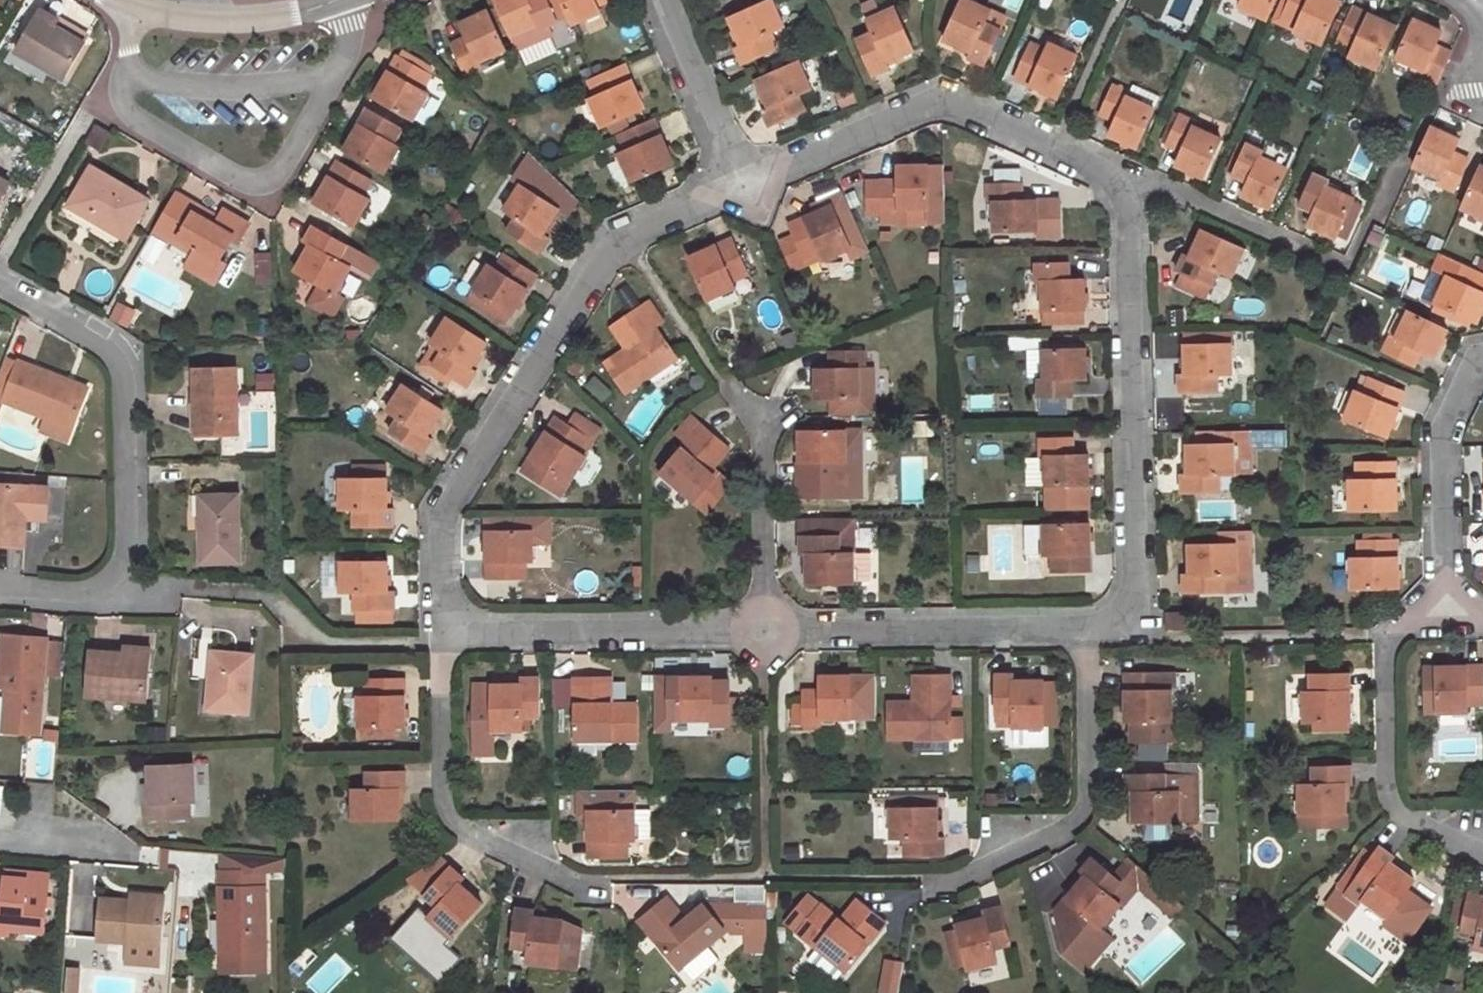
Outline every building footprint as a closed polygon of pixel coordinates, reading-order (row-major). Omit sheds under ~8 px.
[(509,35),(537,22),(540,28),(557,21),(547,0),(494,0),(509,35)] [(557,21),(564,17),(556,0),(547,0),(557,21)] [(571,24),(600,11),(597,4),(606,0),(560,0),(571,24)] [(756,6),(727,18),(739,45),(734,48),(741,63),(777,48),(771,33),(783,27),(772,0),(769,0),(756,6)] [(944,39),(971,51),(968,58),(984,64),(999,31),(983,23),(990,11),(966,0),(961,0),(944,39)] [(1266,20),(1275,0),(1242,0),(1238,7),(1266,20)] [(1289,0),(1282,0),(1273,22),(1293,31),(1296,24),(1281,17),(1289,0)] [(1341,2),(1336,0),(1289,0),(1281,17),(1296,24),(1293,31),(1322,43),(1341,2)] [(10,2),(6,9),(12,13),(17,5),(10,2)] [(873,33),(857,40),(872,75),(887,68),(885,62),(912,50),(893,8),(867,20),(873,33)] [(1376,69),(1395,27),(1352,8),(1336,42),(1351,50),(1349,56),(1376,69)] [(54,25),(58,19),(40,9),(16,50),(63,78),(84,42),(54,25)] [(487,11),(459,24),(465,36),(449,44),(463,73),(479,67),(476,62),(504,48),(487,11)] [(983,23),(999,31),(1005,17),(990,11),(983,23)] [(88,36),(58,19),(54,25),(84,42),(88,36)] [(1436,83),(1450,51),(1435,45),(1442,33),(1413,20),(1396,58),(1423,70),(1421,76),(1436,83)] [(1029,44),(1014,77),(1057,97),(1075,56),(1048,44),(1045,51),(1029,44)] [(396,56),(373,97),(413,120),(428,94),(421,90),(429,75),(396,56)] [(799,61),(755,81),(767,108),(762,110),(769,126),(804,109),(798,95),(810,88),(799,61)] [(643,108),(624,65),(594,77),(587,80),(594,96),(589,99),(600,126),(643,108)] [(1128,97),(1130,93),(1113,86),(1100,114),(1114,121),(1108,135),(1117,139),(1136,148),(1153,109),(1128,97)] [(1132,88),(1130,93),(1128,97),(1153,109),(1158,99),(1132,88)] [(367,108),(343,150),(382,172),(398,147),(393,144),(402,129),(367,108)] [(1161,142),(1166,145),(1180,115),(1174,112),(1161,142)] [(1180,115),(1166,145),(1182,151),(1175,166),(1184,169),(1203,178),(1220,139),(1193,127),(1195,122),(1180,115)] [(654,120),(617,136),(623,149),(617,153),(629,182),(672,162),(654,120)] [(96,124),(86,142),(100,151),(111,132),(96,124)] [(1458,139),(1430,128),(1413,166),(1440,178),(1438,184),(1453,190),(1468,160),(1452,153),(1458,139)] [(1232,174),(1246,145),(1237,141),(1225,171),(1232,174)] [(1260,151),(1246,145),(1232,174),(1247,181),(1242,196),(1249,199),(1269,208),(1287,169),(1258,155),(1260,151)] [(336,162),(314,202),(353,225),(368,199),(362,195),(371,181),(336,162)] [(944,224),(942,166),(897,167),(898,182),(879,182),(880,217),(881,226),(899,225),(898,210),(927,209),(928,224),(944,224)] [(1462,207),(1482,217),(1482,168),(1480,167),(1462,207)] [(91,169),(72,200),(99,216),(97,220),(126,237),(147,201),(91,169)] [(1312,174),(1298,205),(1314,212),(1308,225),(1317,229),(1336,238),(1354,199),(1326,186),(1328,181),(1312,174)] [(879,182),(866,183),(867,218),(880,217),(879,182)] [(992,203),(993,230),(1035,230),(1034,201),(1020,201),(1019,184),(986,184),(987,202),(992,203)] [(558,210),(519,185),(503,210),(516,217),(506,233),(538,253),(549,238),(543,234),(558,210)] [(788,224),(794,236),(803,257),(817,251),(819,257),(820,260),(846,249),(850,259),(868,251),(842,191),(820,201),(823,209),(815,213),(788,224)] [(175,193),(153,230),(177,245),(181,238),(197,247),(192,254),(186,265),(212,282),(224,264),(218,260),(231,238),(237,241),(246,225),(223,211),(218,218),(214,225),(194,213),(197,206),(175,193)] [(99,216),(72,200),(69,205),(97,220),(99,216)] [(1034,201),(1035,230),(1035,237),(1058,236),(1057,200),(1034,201)] [(820,201),(811,205),(815,213),(823,209),(820,201)] [(218,218),(197,206),(194,213),(214,225),(218,218)] [(898,210),(899,225),(928,224),(927,209),(898,210)] [(434,219),(423,213),(414,227),(425,234),(434,219)] [(309,245),(294,271),(317,284),(304,307),(313,312),(314,310),(328,317),(335,315),(345,298),(336,293),(350,268),(368,278),(377,263),(313,226),(304,242),(309,245)] [(1180,272),(1211,286),(1218,271),(1230,276),(1243,249),(1202,229),(1188,256),(1183,254),(1176,270),(1180,272)] [(803,257),(794,236),(781,242),(792,268),(819,257),(817,251),(803,257)] [(181,238),(177,245),(192,254),(197,247),(181,238)] [(731,238),(688,258),(705,299),(734,287),(731,280),(746,272),(731,238)] [(1454,278),(1461,261),(1440,252),(1432,270),(1446,276),(1454,278)] [(270,280),(270,253),(256,253),(256,280),(270,280)] [(536,275),(502,253),(493,267),(487,264),(472,290),(511,314),(536,275)] [(1482,308),(1482,271),(1461,261),(1454,278),(1446,276),(1433,304),(1472,320),(1477,322),(1482,308)] [(1041,310),(1083,310),(1082,279),(1069,280),(1068,263),(1035,263),(1035,282),(1041,282),(1041,310)] [(1206,298),(1211,286),(1180,272),(1175,283),(1206,298)] [(1108,291),(1107,276),(1085,278),(1086,293),(1108,291)] [(505,324),(511,314),(472,290),(466,300),(505,324)] [(650,300),(642,305),(656,326),(664,321),(650,300)] [(134,313),(118,304),(111,316),(127,325),(134,313)] [(1472,320),(1433,304),(1431,310),(1468,327),(1472,320)] [(642,305),(616,324),(629,345),(625,348),(604,362),(625,392),(676,358),(656,326),(642,305)] [(1082,323),(1083,310),(1041,310),(1042,322),(1082,323)] [(1447,330),(1408,311),(1395,337),(1390,335),(1382,352),(1413,365),(1421,350),(1434,355),(1447,330)] [(431,341),(433,343),(445,351),(435,366),(453,377),(466,385),(475,371),(470,367),(486,342),(447,317),(431,341)] [(629,345),(616,324),(611,327),(625,348),(629,345)] [(1340,330),(1332,327),(1326,339),(1335,343),(1340,330)] [(359,329),(344,330),(345,340),(360,339),(359,329)] [(445,351),(433,343),(419,367),(447,385),(453,377),(435,366),(445,351)] [(1179,374),(1179,392),(1218,392),(1217,374),(1231,374),(1230,343),(1184,345),(1184,374),(1179,374)] [(1085,350),(1042,350),(1043,379),(1037,378),(1037,397),(1071,396),(1070,379),(1085,379),(1085,350)] [(863,369),(862,352),(829,352),(828,369),(815,369),(815,400),(830,399),(831,416),(873,415),(872,369),(863,369)] [(18,362),(5,357),(0,370),(0,395),(4,397),(18,362)] [(44,416),(71,427),(86,389),(18,362),(4,397),(3,399),(44,416)] [(193,370),(195,404),(198,404),(199,434),(237,434),(235,369),(193,370)] [(271,374),(256,375),(257,387),(272,387),(271,374)] [(1362,394),(1356,391),(1355,391),(1343,417),(1386,434),(1405,392),(1368,377),(1367,379),(1362,394)] [(1362,377),(1356,391),(1362,394),(1367,379),(1362,377)] [(443,410),(403,384),(387,410),(398,417),(389,432),(422,453),(431,439),(426,436),(443,410)] [(1065,414),(1066,399),(1037,398),(1036,413),(1065,414)] [(198,404),(195,404),(188,404),(190,434),(199,434),(198,404)] [(575,414),(568,425),(588,439),(580,452),(585,455),(600,430),(575,414)] [(65,441),(71,427),(44,416),(39,430),(65,441)] [(684,442),(700,423),(691,416),(675,435),(684,442)] [(588,439),(568,425),(554,417),(521,471),(560,495),(586,455),(585,455),(580,452),(588,439)] [(724,443),(700,423),(684,442),(659,472),(706,512),(731,484),(713,468),(707,463),(724,443)] [(933,424),(919,424),(919,433),(933,433),(933,424)] [(799,497),(860,497),(859,431),(798,431),(799,497)] [(1215,432),(1215,444),(1195,445),(1186,445),(1186,474),(1181,474),(1181,493),(1219,492),(1218,475),(1250,475),(1250,431),(1215,432)] [(1215,432),(1195,432),(1195,445),(1215,444),(1215,432)] [(1044,511),(1088,510),(1087,455),(1072,455),(1072,438),(1038,438),(1039,457),(1044,456),(1044,511)] [(729,447),(724,443),(707,463),(713,468),(729,447)] [(1349,479),(1350,509),(1396,508),(1395,462),(1357,463),(1357,479),(1349,479)] [(352,468),(352,479),(384,479),(384,468),(352,468)] [(384,479),(352,479),(339,479),(340,508),(353,508),(353,525),(393,524),(393,508),(386,508),(387,479),(384,479)] [(23,547),(25,519),(45,521),(48,487),(0,484),(0,545),(23,547)] [(204,531),(199,530),(200,563),(238,562),(237,494),(203,494),(204,531)] [(485,514),(485,527),(485,573),(524,573),(524,558),(531,558),(531,540),(531,528),(548,528),(548,513),(485,514)] [(852,517),(799,518),(799,535),(852,534),(852,517)] [(1089,524),(1026,525),(1027,554),(1043,553),(1043,555),(1050,555),(1051,572),(1089,571),(1089,524)] [(531,528),(531,540),(548,540),(548,528),(531,528)] [(1222,574),(1222,591),(1251,590),(1250,530),(1219,531),(1220,544),(1236,543),(1236,573),(1222,574)] [(852,552),(852,534),(799,535),(799,554),(806,553),(806,584),(853,583),(853,582),(852,552)] [(1392,539),(1363,540),(1359,540),(1359,557),(1351,557),(1352,588),(1397,586),(1396,539),(1392,539)] [(1183,574),(1184,592),(1222,591),(1222,574),(1236,573),(1236,543),(1220,544),(1188,545),(1189,574),(1183,574)] [(870,552),(852,552),(853,582),(871,581),(870,552)] [(353,609),(355,609),(393,608),(394,608),(393,591),(388,591),(387,560),(339,561),(340,592),(354,592),(353,609)] [(334,562),(325,562),(327,593),(336,593),(334,562)] [(393,608),(355,609),(355,622),(392,622),(393,608)] [(1165,613),(1166,629),(1187,628),(1186,612),(1165,613)] [(3,731),(39,734),(43,676),(46,639),(3,637),(0,672),(0,689),(10,690),(9,699),(6,698),(3,731)] [(46,639),(43,676),(59,677),(62,640),(46,639)] [(124,648),(124,654),(148,656),(149,650),(124,648)] [(211,650),(206,709),(247,712),(252,655),(211,650)] [(148,656),(124,654),(90,651),(86,694),(145,699),(148,656)] [(1437,712),(1468,712),(1468,705),(1482,704),(1482,675),(1482,667),(1437,668),(1437,712)] [(1437,712),(1437,668),(1424,668),(1424,713),(1437,712)] [(1175,675),(1125,674),(1125,722),(1130,722),(1130,743),(1175,743),(1175,723),(1172,723),(1172,692),(1174,692),(1175,675)] [(1302,720),(1312,720),(1349,719),(1349,674),(1309,675),(1310,689),(1302,689),(1302,720)] [(653,690),(653,675),(640,675),(640,690),(653,690)] [(1043,728),(1042,683),(1042,681),(1014,681),(1013,675),(995,675),(995,712),(1010,713),(1010,727),(1010,747),(1042,748),(1043,728)] [(920,701),(912,702),(887,702),(887,738),(913,738),(948,738),(950,738),(950,718),(949,676),(920,676),(920,701)] [(912,676),(912,702),(920,701),(920,676),(912,676)] [(713,726),(729,726),(728,712),(740,712),(740,699),(728,700),(728,693),(712,692),(712,677),(668,678),(669,720),(713,720),(713,726)] [(802,691),(802,705),(802,723),(818,723),(817,718),(850,717),(850,677),(819,677),(819,690),(802,691)] [(574,705),(573,678),(561,678),(561,705),(574,705)] [(604,704),(604,678),(573,678),(574,705),(575,740),(635,740),(635,704),(612,704),(604,704)] [(611,678),(604,678),(604,704),(612,704),(611,678)] [(403,679),(364,680),(365,697),(357,697),(358,728),(394,727),(404,727),(403,679)] [(520,686),(473,686),(473,754),(492,754),(492,731),(522,731),(523,717),(538,716),(538,679),(521,679),(520,686)] [(1055,682),(1042,683),(1043,728),(1056,727),(1055,682)] [(3,731),(6,698),(9,699),(10,690),(0,689),(0,731),(3,731)] [(802,723),(802,705),(792,706),(793,723),(802,723)] [(728,712),(729,726),(740,726),(740,712),(728,712)] [(995,726),(1010,727),(1010,713),(995,712),(995,726)] [(962,718),(950,718),(950,738),(961,738),(962,718)] [(1349,719),(1312,720),(1313,730),(1350,728),(1349,719)] [(394,727),(358,728),(358,740),(394,740),(394,727)] [(948,738),(913,738),(913,750),(948,750),(948,738)] [(1197,762),(1164,762),(1164,774),(1197,774),(1197,762)] [(149,766),(150,782),(151,799),(145,800),(146,818),(188,817),(188,802),(193,802),(192,764),(149,766)] [(1350,765),(1314,767),(1314,784),(1297,784),(1299,828),(1345,826),(1343,784),(1351,783),(1350,765)] [(352,818),(396,818),(399,817),(399,789),(404,789),(404,771),(366,771),(366,789),(351,789),(352,818)] [(1164,774),(1126,774),(1126,792),(1132,792),(1132,822),(1197,822),(1197,774),(1164,774)] [(633,789),(577,789),(578,816),(587,816),(587,857),(627,856),(626,840),(634,839),(634,838),(649,838),(649,808),(634,809),(633,789)] [(890,808),(937,807),(937,797),(890,798),(890,808)] [(937,807),(890,808),(890,839),(904,839),(904,855),(942,854),(942,837),(937,837),(937,807)] [(1363,898),(1386,917),(1414,880),(1391,863),(1394,858),(1380,847),(1373,857),(1357,877),(1346,891),(1359,902),(1363,898)] [(1373,857),(1367,852),(1351,873),(1357,877),(1373,857)] [(262,870),(262,872),(283,871),(283,859),(221,854),(221,871),(262,870)] [(1080,870),(1084,873),(1053,910),(1058,930),(1071,941),(1063,950),(1084,968),(1097,953),(1093,950),(1100,926),(1120,902),(1121,903),(1137,884),(1159,903),(1160,902),(1169,892),(1129,857),(1114,875),(1092,856),(1080,870)] [(423,895),(449,866),(441,859),(407,881),(423,895)] [(449,866),(423,895),(436,906),(426,917),(451,938),(481,902),(458,883),(463,877),(449,866)] [(226,953),(263,953),(262,872),(262,870),(221,871),(218,871),(219,919),(225,919),(226,953)] [(5,871),(4,879),(26,880),(26,885),(46,886),(47,875),(5,871)] [(8,933),(9,929),(10,923),(43,926),(46,886),(26,885),(26,880),(4,879),(3,891),(2,900),(0,900),(0,933),(8,933)] [(1359,902),(1346,891),(1334,907),(1347,917),(1359,902)] [(1169,892),(1160,902),(1168,909),(1177,899),(1169,892)] [(129,893),(128,901),(163,903),(164,896),(129,893)] [(1470,893),(1469,899),(1464,924),(1462,931),(1478,934),(1476,947),(1482,949),(1482,895),(1470,893)] [(436,906),(423,895),(403,919),(415,930),(426,917),(436,906)] [(1464,924),(1469,899),(1458,897),(1453,922),(1464,924)] [(100,899),(97,938),(161,944),(163,903),(128,901),(100,899)] [(854,899),(838,919),(844,924),(860,904),(854,899)] [(668,900),(662,904),(678,923),(684,918),(668,900)] [(662,904),(639,923),(678,971),(682,969),(693,982),(719,962),(707,948),(726,932),(729,935),(746,935),(746,906),(706,906),(704,903),(684,918),(678,923),(662,904)] [(797,932),(817,947),(844,970),(884,923),(860,904),(844,924),(838,919),(820,904),(797,932)] [(965,964),(966,968),(996,961),(993,948),(1009,944),(1000,907),(982,910),(984,917),(955,924),(957,931),(965,964)] [(526,962),(575,967),(580,929),(559,920),(533,917),(533,911),(514,910),(511,946),(527,948),(526,962)] [(451,938),(426,917),(415,930),(440,950),(451,938)] [(10,923),(9,929),(43,932),(43,926),(10,923)] [(1097,953),(1111,936),(1100,926),(1093,950),(1097,953)] [(1071,941),(1058,930),(1063,950),(1071,941)] [(953,966),(965,964),(957,931),(945,934),(953,966)] [(817,947),(808,959),(835,980),(844,970),(817,947)] [(903,961),(884,957),(877,992),(878,992),(896,992),(903,961)] [(67,965),(64,992),(77,992),(79,967),(67,965)] [(1060,992),(1068,992),(1066,983),(1058,984),(1060,992)]
